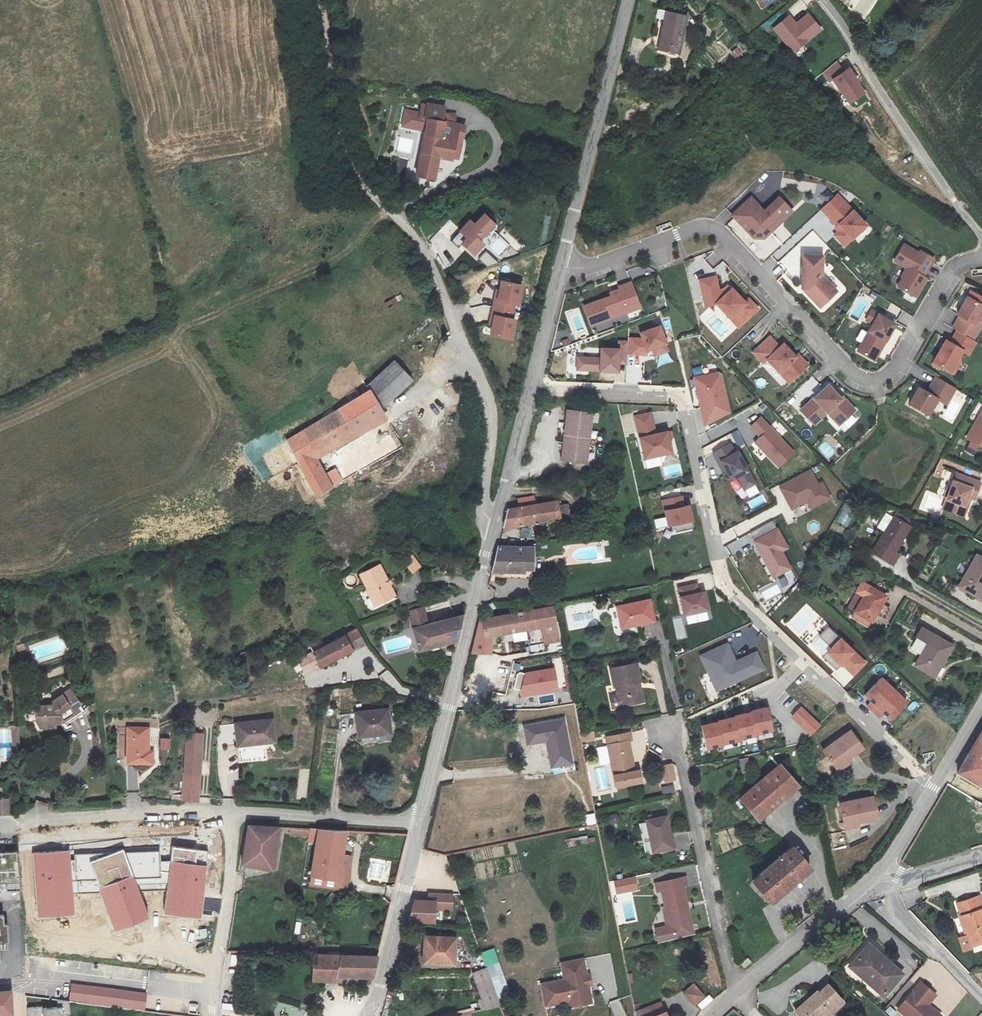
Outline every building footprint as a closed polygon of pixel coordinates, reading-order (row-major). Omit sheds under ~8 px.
[(659,51),(677,55),(685,17),(667,13),(659,51)] [(790,15),(773,29),(794,55),(823,30),(809,13),(797,23),(790,15)] [(838,61),(822,74),(830,85),(834,82),(850,105),(867,94),(851,68),(845,72),(838,61)] [(440,155),(459,159),(466,126),(454,124),(456,116),(444,113),(445,107),(422,103),(420,113),(405,110),(402,126),(426,131),(417,176),(435,180),(440,155)] [(801,181),(799,191),(815,194),(817,184),(801,181)] [(840,189),(839,190),(849,201),(850,200),(840,189)] [(839,190),(826,203),(836,214),(835,215),(843,224),(838,230),(847,240),(868,220),(850,200),(849,201),(839,190)] [(756,192),(741,206),(757,223),(753,227),(758,232),(768,232),(785,217),(784,216),(796,205),(784,192),(769,206),(756,192)] [(836,214),(826,203),(825,204),(835,215),(836,214)] [(757,223),(741,206),(737,210),(753,227),(757,223)] [(471,220),(451,241),(459,248),(468,239),(472,243),(468,247),(474,253),(498,227),(484,214),(476,224),(471,220)] [(786,240),(791,235),(782,225),(777,229),(786,240)] [(920,254),(905,245),(895,261),(907,268),(902,277),(904,278),(898,286),(915,296),(926,279),(923,277),(934,259),(921,252),(920,254)] [(479,258),(488,267),(498,263),(486,251),(479,258)] [(825,251),(806,251),(805,283),(811,283),(811,289),(819,297),(829,297),(835,290),(835,280),(825,270),(825,251)] [(719,271),(704,275),(711,300),(721,298),(734,312),(742,304),(751,313),(762,303),(753,294),(749,297),(736,283),(732,287),(729,283),(723,284),(719,271)] [(615,291),(587,301),(594,320),(633,306),(630,297),(641,292),(636,277),(622,282),(623,284),(614,288),(615,291)] [(495,289),(488,325),(492,326),(491,334),(513,339),(517,319),(514,318),(516,305),(521,305),(525,285),(501,280),(499,290),(495,289)] [(961,325),(977,334),(981,325),(981,320),(979,318),(981,313),(981,298),(972,291),(962,309),(964,310),(957,322),(961,325)] [(630,297),(633,306),(645,301),(641,292),(630,297)] [(742,304),(734,312),(742,321),(751,313),(742,304)] [(899,318),(876,305),(870,314),(877,318),(862,345),(872,350),(873,347),(879,345),(882,348),(899,318)] [(580,311),(568,314),(574,338),(586,335),(580,311)] [(575,357),(576,372),(616,373),(616,365),(625,365),(625,356),(629,356),(629,362),(637,361),(637,359),(645,359),(645,352),(651,351),(653,357),(666,351),(657,325),(636,333),(636,339),(627,339),(627,342),(617,342),(616,350),(596,350),(596,356),(575,357)] [(950,334),(938,356),(952,363),(956,356),(960,355),(966,345),(973,348),(980,336),(977,334),(961,325),(955,337),(950,334)] [(774,331),(757,347),(767,357),(771,354),(785,368),(789,365),(797,373),(812,359),(805,352),(803,355),(787,338),(784,341),(774,331)] [(878,354),(882,348),(879,345),(873,347),(872,350),(878,354)] [(956,356),(952,363),(958,367),(964,357),(960,355),(956,356)] [(393,359),(367,385),(369,389),(374,398),(381,409),(393,398),(410,380),(393,359)] [(789,365),(785,368),(793,377),(797,373),(789,365)] [(923,382),(913,398),(932,409),(941,393),(945,386),(954,391),(960,382),(941,372),(936,380),(935,380),(931,387),(923,382)] [(719,374),(690,378),(692,390),(697,389),(702,428),(723,409),(719,374)] [(832,381),(806,406),(818,419),(831,407),(837,413),(840,411),(846,417),(859,405),(846,392),(845,394),(832,381)] [(945,386),(941,393),(950,398),(954,391),(945,386)] [(374,398),(369,389),(286,439),(316,493),(332,484),(325,471),(321,474),(311,453),(363,422),(356,407),(374,398)] [(386,420),(381,409),(374,398),(356,407),(363,422),(366,430),(386,420)] [(840,411),(837,413),(843,420),(846,417),(840,411)] [(971,432),(974,434),(981,439),(981,413),(971,432)] [(586,416),(561,414),(558,464),(583,466),(586,416)] [(650,415),(634,417),(639,458),(667,454),(664,432),(653,433),(650,415)] [(759,417),(749,426),(756,433),(750,438),(766,456),(765,458),(774,467),(792,452),(759,417)] [(974,434),(970,441),(981,447),(981,439),(974,434)] [(818,447),(827,459),(835,453),(826,441),(818,447)] [(730,442),(718,449),(722,457),(717,460),(728,480),(735,477),(742,488),(753,481),(730,442)] [(974,455),(977,449),(968,445),(965,451),(974,455)] [(665,466),(666,475),(680,474),(679,465),(665,466)] [(334,485),(342,482),(337,468),(329,471),(334,485)] [(960,469),(948,504),(963,510),(967,500),(968,501),(972,491),(978,494),(981,483),(981,478),(960,469)] [(810,471),(778,486),(789,510),(806,502),(809,509),(829,498),(820,481),(816,484),(810,471)] [(742,502),(747,514),(768,506),(764,494),(742,502)] [(517,498),(519,507),(536,503),(534,495),(517,498)] [(681,497),(660,499),(662,523),(688,522),(687,505),(682,506),(681,497)] [(504,529),(565,516),(564,506),(559,506),(558,502),(558,498),(536,503),(519,507),(509,509),(504,529)] [(564,506),(565,516),(571,514),(569,500),(558,502),(559,506),(564,506)] [(835,519),(846,527),(857,509),(846,502),(835,519)] [(915,521),(901,511),(884,536),(901,547),(910,534),(908,533),(915,521)] [(777,529),(754,543),(775,581),(792,571),(782,553),(787,549),(777,529)] [(736,548),(750,540),(747,536),(729,545),(733,554),(738,552),(736,548)] [(536,550),(499,549),(492,577),(536,576),(536,550)] [(980,549),(962,579),(981,591),(981,550),(980,549)] [(415,568),(423,562),(415,551),(407,558),(415,568)] [(363,572),(374,593),(378,592),(383,601),(398,592),(383,562),(379,564),(363,572)] [(354,573),(342,579),(348,590),(359,584),(354,573)] [(885,592),(867,583),(854,608),(872,618),(885,592)] [(694,584),(675,588),(680,615),(704,610),(700,591),(695,592),(694,584)] [(378,592),(374,593),(378,603),(383,601),(378,592)] [(651,600),(618,607),(622,628),(655,621),(651,600)] [(416,623),(429,619),(424,605),(411,610),(416,623)] [(528,631),(531,646),(560,641),(552,606),(483,616),(475,650),(495,652),(493,637),(528,631)] [(423,648),(458,640),(465,613),(417,626),(423,648)] [(672,619),(677,640),(686,638),(681,617),(672,619)] [(319,664),(365,644),(357,628),(314,648),(311,650),(319,664)] [(958,641),(936,628),(918,658),(938,669),(945,656),(949,657),(958,641)] [(836,639),(820,655),(834,670),(838,666),(851,679),(865,663),(853,651),(850,653),(836,639)] [(727,643),(698,656),(716,692),(762,670),(753,652),(735,660),(727,643)] [(641,702),(639,688),(635,690),(634,684),(638,683),(642,683),(638,665),(612,670),(616,688),(619,687),(623,705),(641,702)] [(556,668),(525,673),(525,674),(521,673),(520,673),(519,673),(518,673),(518,674),(516,676),(516,680),(514,690),(522,691),(521,698),(560,692),(556,668)] [(878,677),(863,695),(870,702),(866,707),(877,717),(882,713),(888,718),(903,702),(878,677)] [(63,715),(65,718),(84,705),(71,687),(55,698),(55,703),(39,704),(40,720),(44,724),(58,723),(58,719),(63,715)] [(84,705),(65,718),(68,722),(87,709),(84,705)] [(770,706),(700,725),(705,753),(776,735),(770,706)] [(393,708),(362,712),(365,735),(395,731),(393,708)] [(799,708),(788,718),(808,736),(818,726),(799,708)] [(253,737),(253,742),(277,739),(276,717),(238,722),(240,738),(253,737)] [(567,718),(523,727),(527,746),(547,744),(551,769),(575,765),(567,718)] [(21,724),(10,724),(14,729),(15,743),(22,742),(21,724)] [(155,729),(133,727),(131,761),(158,764),(159,753),(153,752),(155,729)] [(958,772),(981,785),(981,731),(958,772)] [(849,761),(866,749),(854,732),(826,750),(837,766),(847,758),(849,761)] [(632,733),(608,738),(618,788),(642,783),(639,771),(636,772),(630,742),(634,741),(632,733)] [(192,734),(191,744),(205,745),(206,734),(192,734)] [(205,745),(191,744),(186,802),(201,803),(205,745)] [(606,746),(598,748),(600,756),(608,754),(606,746)] [(741,771),(750,770),(748,758),(740,759),(741,771)] [(852,764),(849,761),(847,758),(837,766),(840,771),(852,764)] [(797,785),(777,762),(738,798),(757,819),(797,785)] [(677,781),(673,764),(662,767),(666,784),(677,781)] [(661,786),(662,794),(675,792),(674,784),(661,786)] [(1,794),(1,810),(15,810),(14,794),(1,794)] [(841,804),(846,828),(860,825),(859,821),(878,817),(874,797),(841,804)] [(670,817),(649,821),(656,854),(676,849),(670,817)] [(255,824),(248,866),(279,870),(287,825),(255,824)] [(318,843),(314,875),(344,878),(353,828),(317,827),(316,827),(314,842),(318,843)] [(22,846),(1,848),(1,852),(0,852),(0,910),(4,910),(4,897),(26,896),(22,846)] [(166,888),(163,912),(200,917),(203,894),(206,864),(207,850),(170,846),(169,859),(166,883),(166,888)] [(812,868),(793,847),(755,880),(773,901),(812,868)] [(99,855),(89,859),(95,880),(96,887),(98,890),(113,930),(149,917),(139,890),(137,884),(130,868),(124,851),(123,848),(99,855)] [(70,849),(31,851),(36,916),(74,913),(73,893),(92,891),(92,888),(79,889),(79,881),(77,881),(76,878),(75,878),(73,859),(71,859),(70,849)] [(160,850),(124,851),(130,868),(137,884),(139,890),(160,888),(159,883),(166,883),(169,859),(160,859),(160,850)] [(74,859),(73,859),(75,878),(76,878),(77,881),(79,881),(95,880),(89,859),(99,855),(98,852),(74,853),(74,859)] [(615,881),(617,894),(638,889),(635,877),(615,881)] [(669,882),(655,885),(657,893),(663,891),(667,908),(664,908),(668,926),(656,929),(659,942),(694,934),(684,888),(690,887),(688,878),(669,882)] [(435,910),(453,912),(454,894),(429,892),(429,899),(414,898),(407,922),(434,923),(435,910)] [(958,903),(969,934),(971,934),(975,943),(981,941),(981,911),(981,909),(981,903),(979,895),(958,903)] [(13,910),(4,910),(0,910),(0,915),(5,914),(5,938),(10,938),(14,938),(13,910)] [(10,943),(10,938),(5,938),(5,914),(0,915),(0,944),(10,943)] [(449,936),(425,935),(425,962),(449,962),(449,936)] [(885,996),(903,975),(868,943),(849,964),(885,996)] [(320,974),(331,976),(337,953),(331,953),(324,953),(320,974)] [(337,953),(331,976),(341,978),(372,980),(378,957),(345,955),(345,953),(337,953)] [(585,957),(563,961),(566,978),(543,982),(547,1004),(571,999),(571,1004),(593,1000),(591,989),(588,987),(587,983),(582,984),(580,976),(588,974),(585,957)] [(751,957),(744,963),(747,967),(754,961),(751,957)] [(475,971),(488,1008),(505,1005),(490,964),(475,969),(475,971)] [(580,976),(582,984),(587,983),(592,982),(591,974),(588,974),(580,976)] [(907,1015),(940,1015),(941,1015),(927,1004),(935,994),(921,982),(898,1008),(907,1015)] [(148,994),(71,983),(69,1000),(146,1011),(148,994)] [(834,1014),(846,1002),(828,984),(820,992),(817,990),(796,1011),(801,1015),(833,1015),(835,1015),(834,1014)] [(695,985),(685,993),(696,1005),(705,997),(695,985)] [(0,992),(0,1015),(16,1015),(14,991),(0,992)] [(661,1005),(636,1014),(637,1015),(665,1015),(661,1005)] [(25,1007),(25,1015),(61,1015),(61,1010),(39,1010),(38,1007),(25,1007)]
